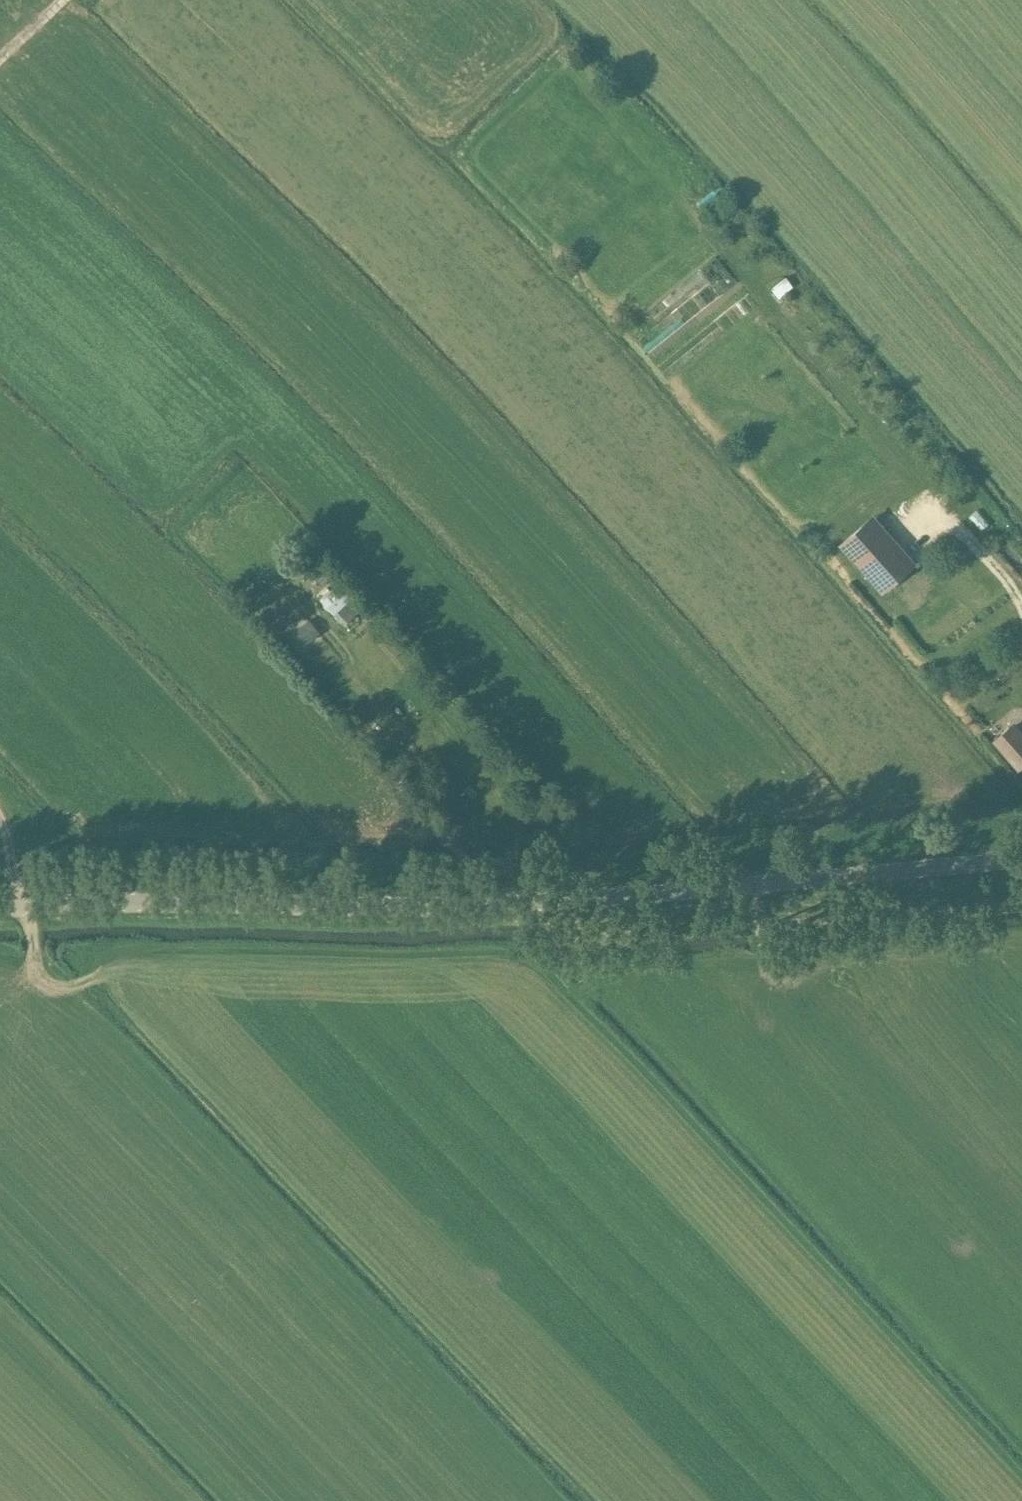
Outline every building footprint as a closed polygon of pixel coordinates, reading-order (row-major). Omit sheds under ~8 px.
[(786,277),(772,288),(779,297),(793,286),(786,277)] [(913,564),(872,517),(844,542),(885,589),(913,564)] [(309,559),(301,567),(310,576),(319,568),(309,559)] [(326,566),(316,575),(326,585),(335,576),(326,566)] [(343,577),(321,599),(346,626),(368,604),(343,577)] [(300,628),(290,636),(300,649),(310,641),(300,628)] [(1021,767),(1021,741),(1010,727),(995,741),(1019,769),(1021,767)]
